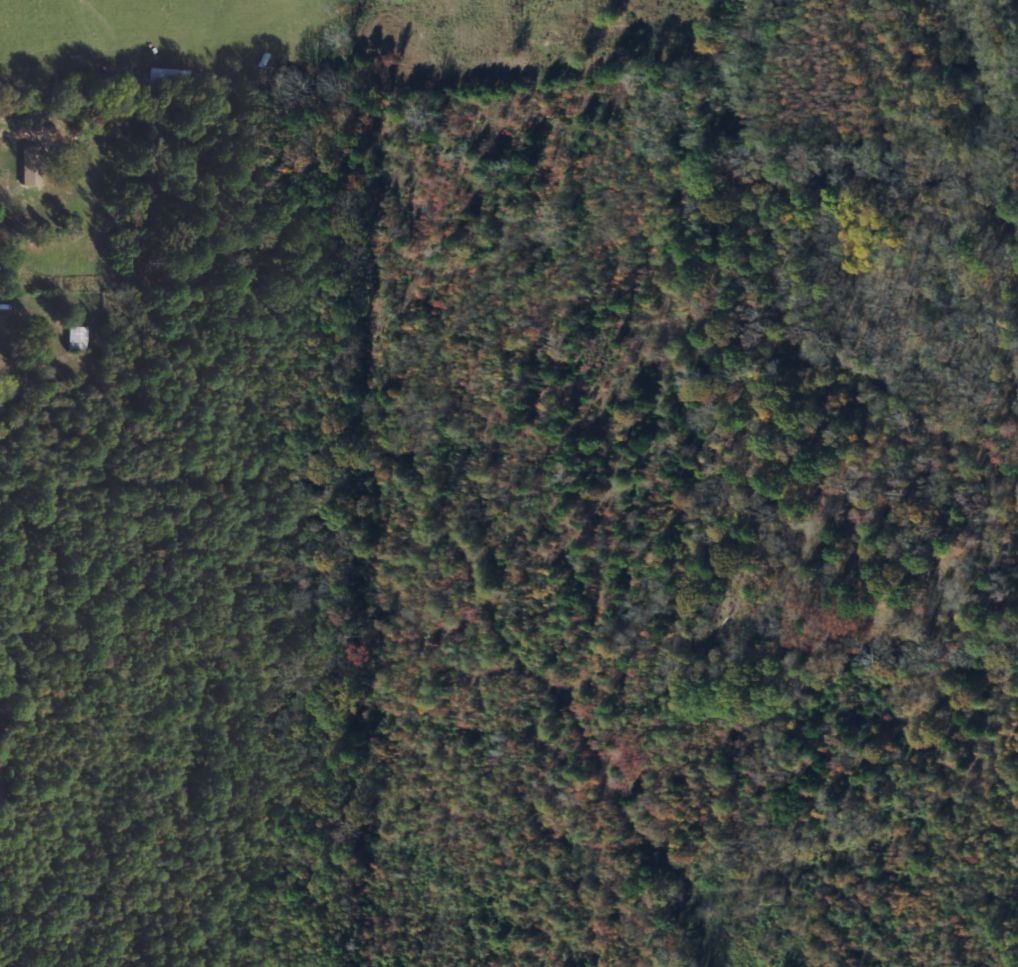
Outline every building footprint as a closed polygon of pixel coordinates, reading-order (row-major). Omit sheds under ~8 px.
[(145,88),(175,88),(175,68),(146,68),(145,88)] [(19,185),(38,185),(39,147),(20,147),(19,185)] [(88,352),(89,327),(68,326),(67,351),(88,352)]
